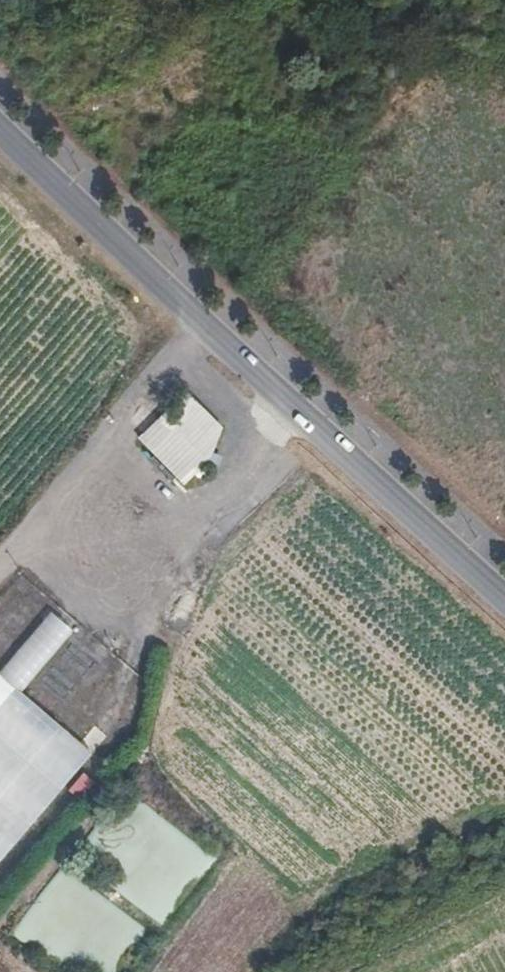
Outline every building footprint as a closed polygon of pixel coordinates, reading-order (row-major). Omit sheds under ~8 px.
[(191,389),(139,438),(186,486),(237,437),(191,389)] [(0,673),(0,679),(19,695),(72,635),(47,615),(0,673)] [(90,755),(19,695),(0,679),(0,863),(90,755)]
